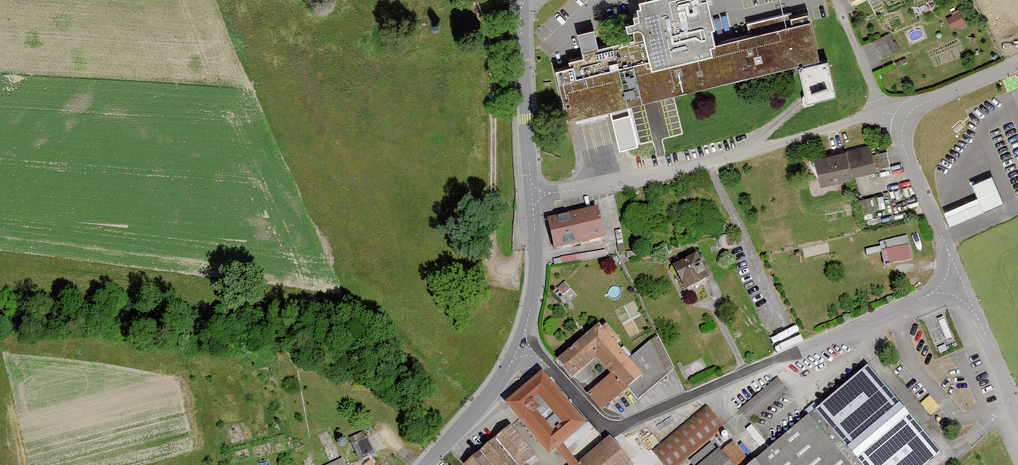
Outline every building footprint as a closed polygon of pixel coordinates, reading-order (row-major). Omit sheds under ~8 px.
[(598,46),(594,27),(577,31),(583,55),(568,59),(570,64),(555,68),(567,118),(789,66),(820,59),(809,11),(790,16),(790,12),(747,22),(750,33),(716,41),(711,25),(714,24),(708,0),(639,0),(640,2),(637,3),(638,9),(633,11),(635,17),(625,19),(627,28),(636,25),(636,26),(634,27),(633,28),(633,30),(633,32),(634,37),(598,46)] [(959,25),(960,28),(966,26),(958,9),(952,12),(953,15),(946,18),(951,29),(959,25)] [(898,52),(890,33),(871,41),(879,60),(898,52)] [(829,96),(820,59),(789,66),(798,103),(829,96)] [(809,159),(816,186),(875,173),(869,146),(809,159)] [(974,181),(980,195),(946,209),(952,222),(1005,201),(994,173),(974,181)] [(593,206),(542,217),(549,249),(601,238),(593,206)] [(721,249),(736,246),(734,232),(718,235),(721,249)] [(884,238),(886,246),(910,242),(909,234),(884,238)] [(882,266),(911,260),(908,245),(879,250),(882,266)] [(659,259),(658,246),(642,248),(644,261),(659,259)] [(680,291),(706,278),(693,252),(667,265),(680,291)] [(579,293),(566,278),(556,287),(569,302),(579,293)] [(626,386),(636,399),(673,369),(654,334),(647,342),(625,359),(623,358),(593,324),(551,360),(568,380),(594,359),(607,373),(583,393),(598,410),(621,389),(622,389),(626,386)] [(940,453),(863,366),(747,461),(731,440),(699,464),(926,464),(940,453)] [(550,449),(562,464),(632,464),(607,437),(574,462),(560,444),(583,425),(538,371),(499,403),(541,456),(550,449)] [(931,394),(922,401),(930,413),(940,405),(931,394)] [(723,430),(704,407),(652,451),(664,464),(680,464),(723,430)] [(942,410),(932,418),(941,429),(950,421),(942,410)] [(535,455),(509,425),(491,439),(514,464),(523,464),(535,455)] [(366,437),(351,444),(359,460),(374,452),(366,437)] [(491,439),(473,455),(481,464),(514,464),(491,439)] [(473,455),(461,464),(481,464),(473,455)]
